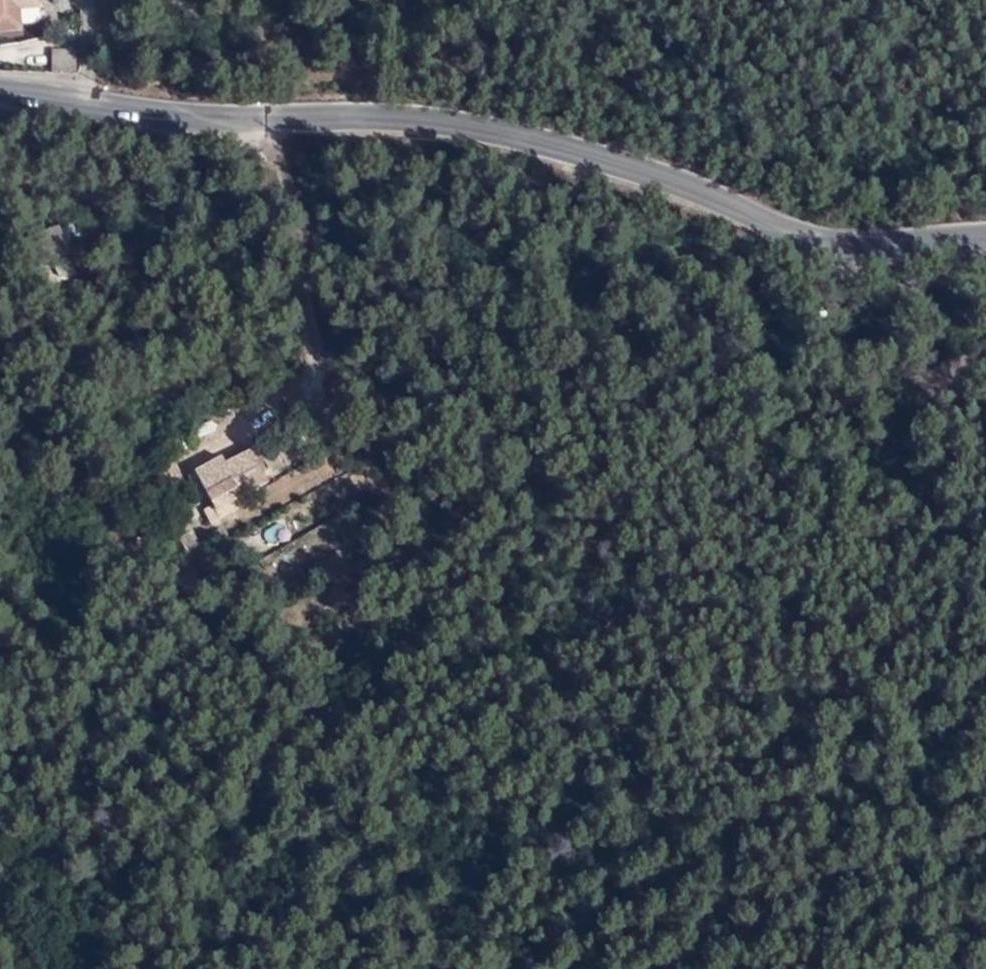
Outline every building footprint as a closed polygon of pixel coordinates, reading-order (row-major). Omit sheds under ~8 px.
[(39,7),(38,0),(0,0),(0,31),(21,28),(19,8),(39,7)] [(76,50),(51,50),(51,70),(76,70),(76,50)] [(59,228),(21,243),(31,269),(70,254),(59,228)] [(222,457),(194,472),(212,506),(203,510),(211,525),(246,506),(239,495),(261,483),(246,455),(226,465),(222,457)] [(146,480),(122,494),(127,492),(129,492),(146,480)] [(138,505),(127,492),(122,494),(119,495),(128,511),(138,505)] [(193,530),(180,537),(189,553),(201,546),(193,530)]
